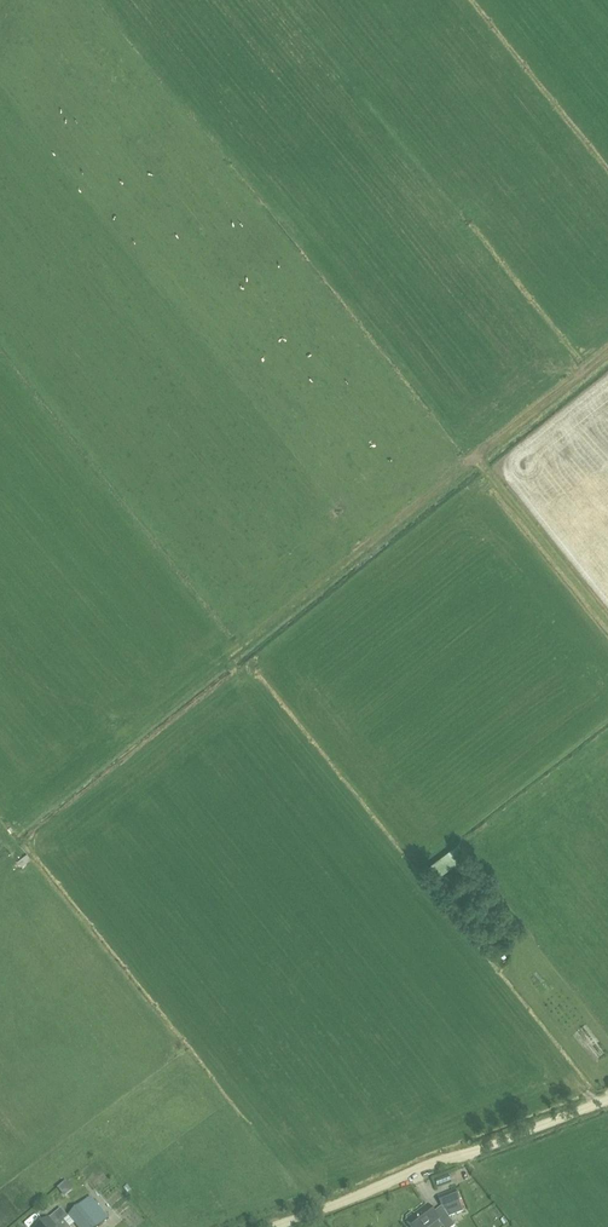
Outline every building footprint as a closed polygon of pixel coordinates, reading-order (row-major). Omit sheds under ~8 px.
[(466,855),(458,844),(429,865),(436,876),(466,855)] [(472,891),(479,886),(473,877),(465,883),(472,891)] [(439,1172),(433,1175),(438,1188),(451,1182),(448,1176),(442,1178),(439,1172)] [(448,1216),(448,1217),(463,1211),(461,1206),(455,1190),(438,1197),(442,1207),(445,1213),(446,1212),(447,1216),(448,1216)] [(68,1217),(77,1226),(99,1226),(109,1219),(91,1197),(83,1204),(68,1216),(68,1217)] [(440,1222),(447,1216),(446,1212),(445,1213),(442,1207),(433,1213),(428,1206),(415,1216),(414,1214),(411,1214),(406,1217),(406,1220),(407,1221),(407,1222),(411,1226),(430,1226),(439,1220),(440,1222)] [(68,1217),(68,1216),(61,1208),(49,1219),(39,1226),(56,1226),(64,1221),(68,1217)] [(448,1217),(448,1216),(447,1216),(440,1222),(439,1222),(443,1226),(455,1226),(448,1217)]
